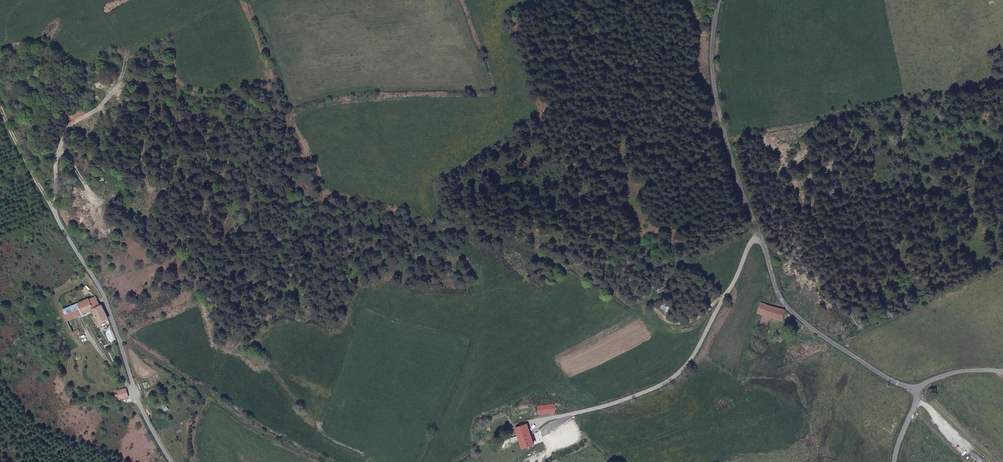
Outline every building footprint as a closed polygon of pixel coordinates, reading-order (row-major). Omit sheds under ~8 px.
[(70,308),(63,311),(68,322),(81,316),(93,310),(100,307),(96,298),(90,301),(89,300),(79,304),(70,308)] [(769,318),(782,322),(785,311),(761,304),(758,313),(763,315),(760,323),(767,325),(769,318)] [(100,307),(93,310),(94,313),(100,324),(108,320),(102,306),(100,307)] [(126,389),(118,392),(120,399),(128,397),(126,389)] [(555,405),(539,407),(540,415),(555,413),(555,405)] [(528,425),(517,429),(523,449),(534,445),(528,425)]
